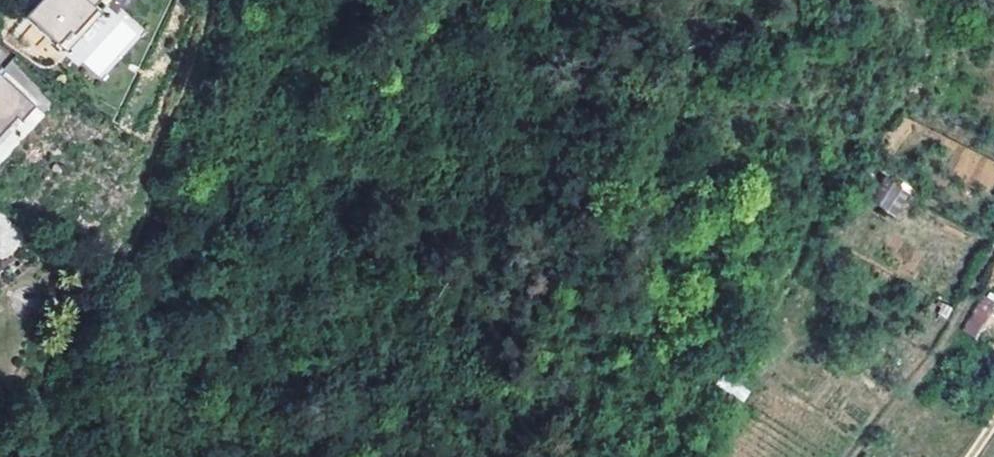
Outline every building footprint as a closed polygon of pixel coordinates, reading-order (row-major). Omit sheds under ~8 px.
[(30,10),(69,47),(105,8),(97,1),(98,0),(39,0),(30,10)] [(13,112),(17,116),(31,100),(0,73),(0,126),(13,112)] [(13,112),(0,126),(0,135),(17,116),(13,112)] [(889,179),(875,204),(896,217),(911,193),(889,179)] [(977,344),(993,316),(993,308),(985,303),(963,336),(977,344)] [(568,371),(558,366),(552,376),(562,382),(568,371)]
